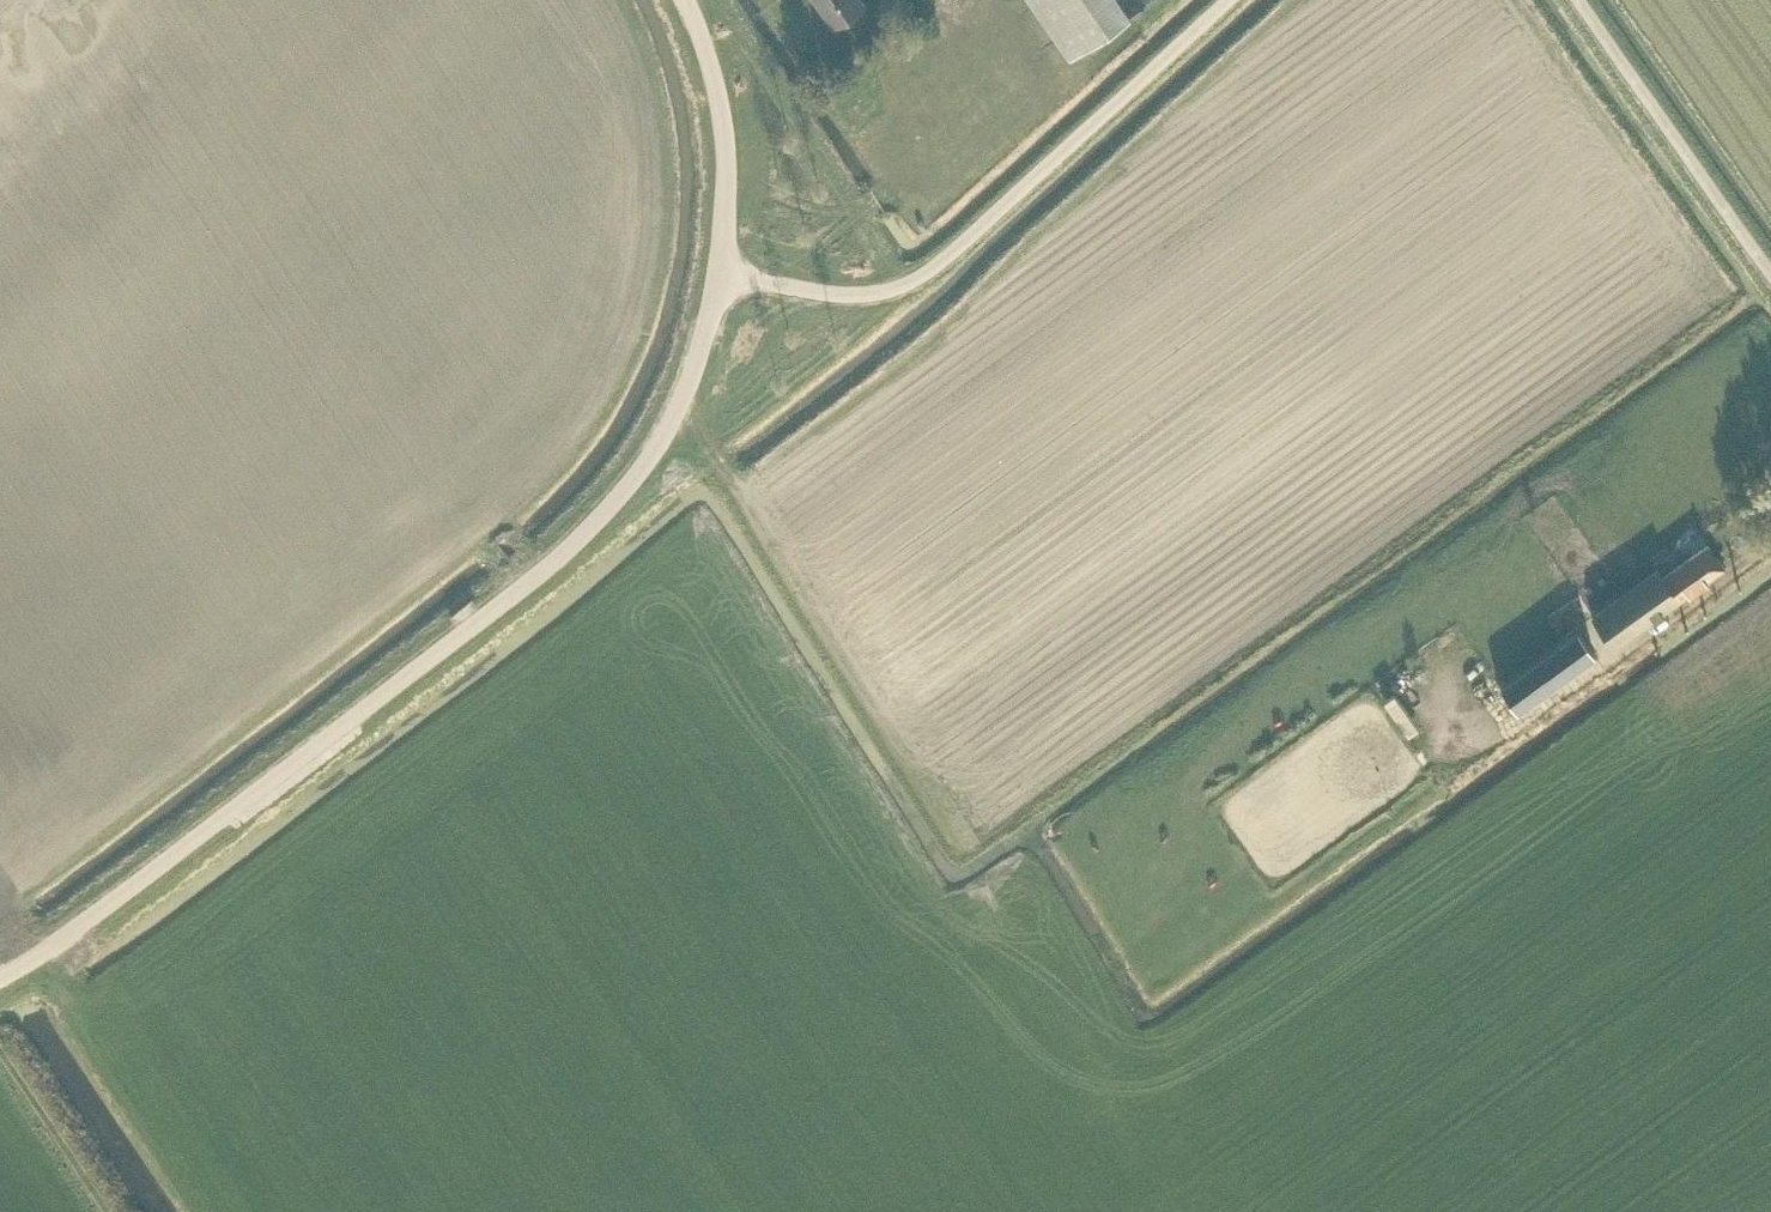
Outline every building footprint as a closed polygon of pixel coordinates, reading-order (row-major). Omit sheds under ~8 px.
[(833,24),(863,4),(860,0),(817,0),(833,24)] [(1069,58),(1130,15),(1119,0),(1029,0),(1069,58)] [(1703,582),(1725,567),(1708,544),(1664,577),(1659,569),(1641,582),(1593,617),(1615,647),(1636,631),(1667,608),(1680,599),(1679,599),(1703,582)] [(1582,621),(1503,675),(1521,701),(1600,648),(1582,621)]
